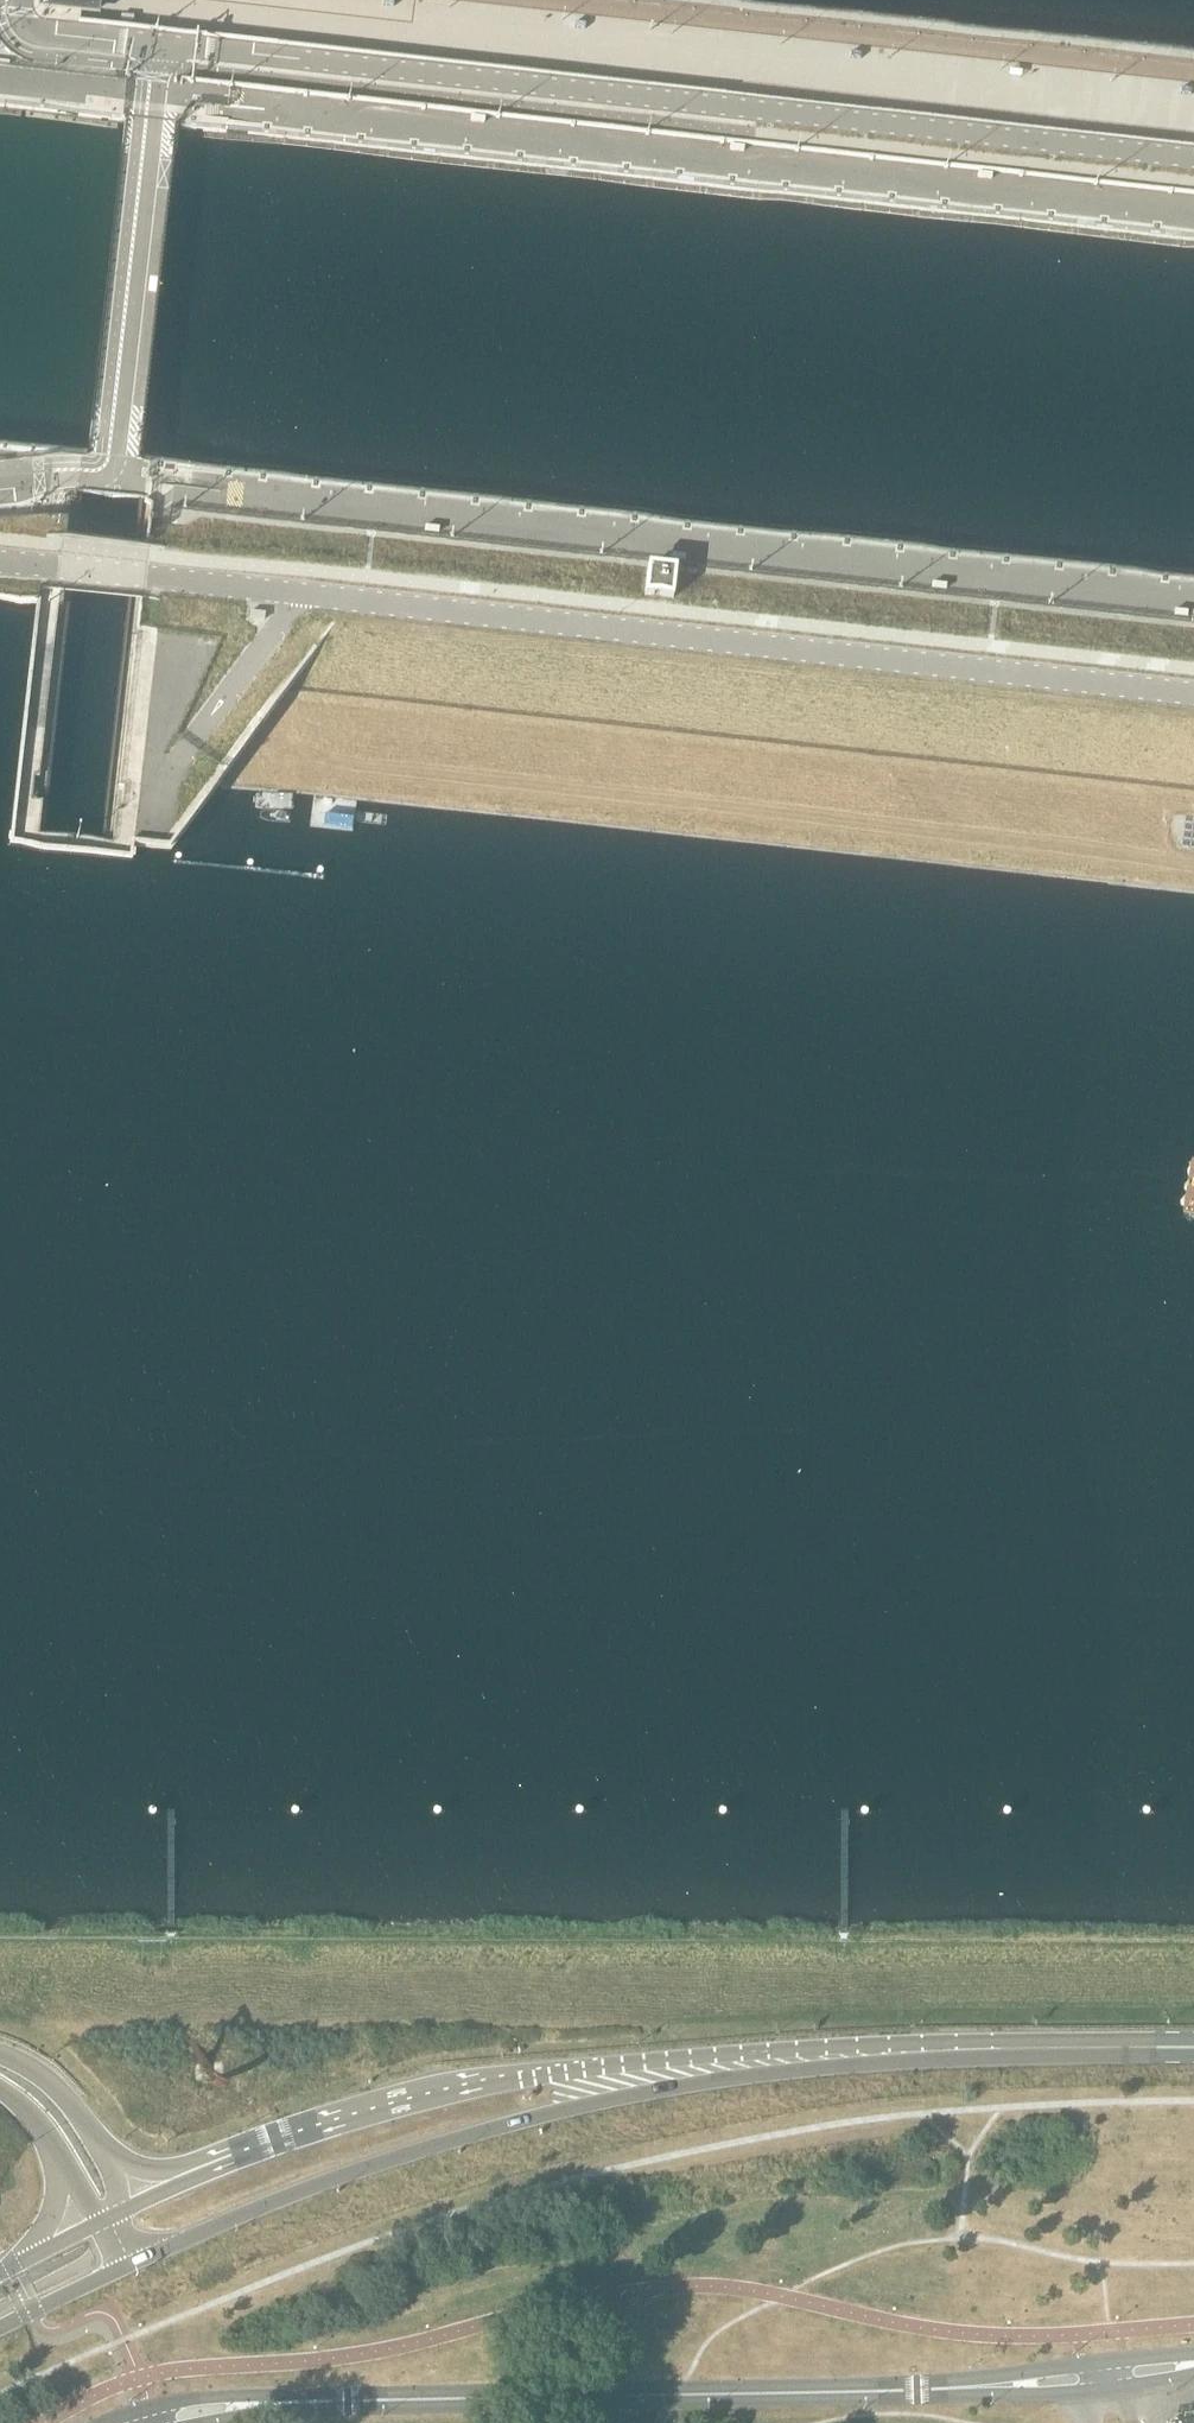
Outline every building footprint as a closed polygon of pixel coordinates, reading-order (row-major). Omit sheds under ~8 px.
[(38,8),(45,9),(47,9),(99,15),(101,0),(39,0),(38,8)] [(7,842),(132,856),(175,465),(143,460),(103,836),(41,830),(83,446),(50,444),(32,599),(7,842)] [(646,568),(644,592),(673,595),(676,571),(676,570),(676,565),(647,561),(647,564),(647,566),(646,568)] [(248,618),(264,620),(265,612),(249,610),(248,618)] [(1187,2413),(1187,2415),(1177,2417),(1178,2422),(1193,2422),(1193,2412),(1187,2413)]
